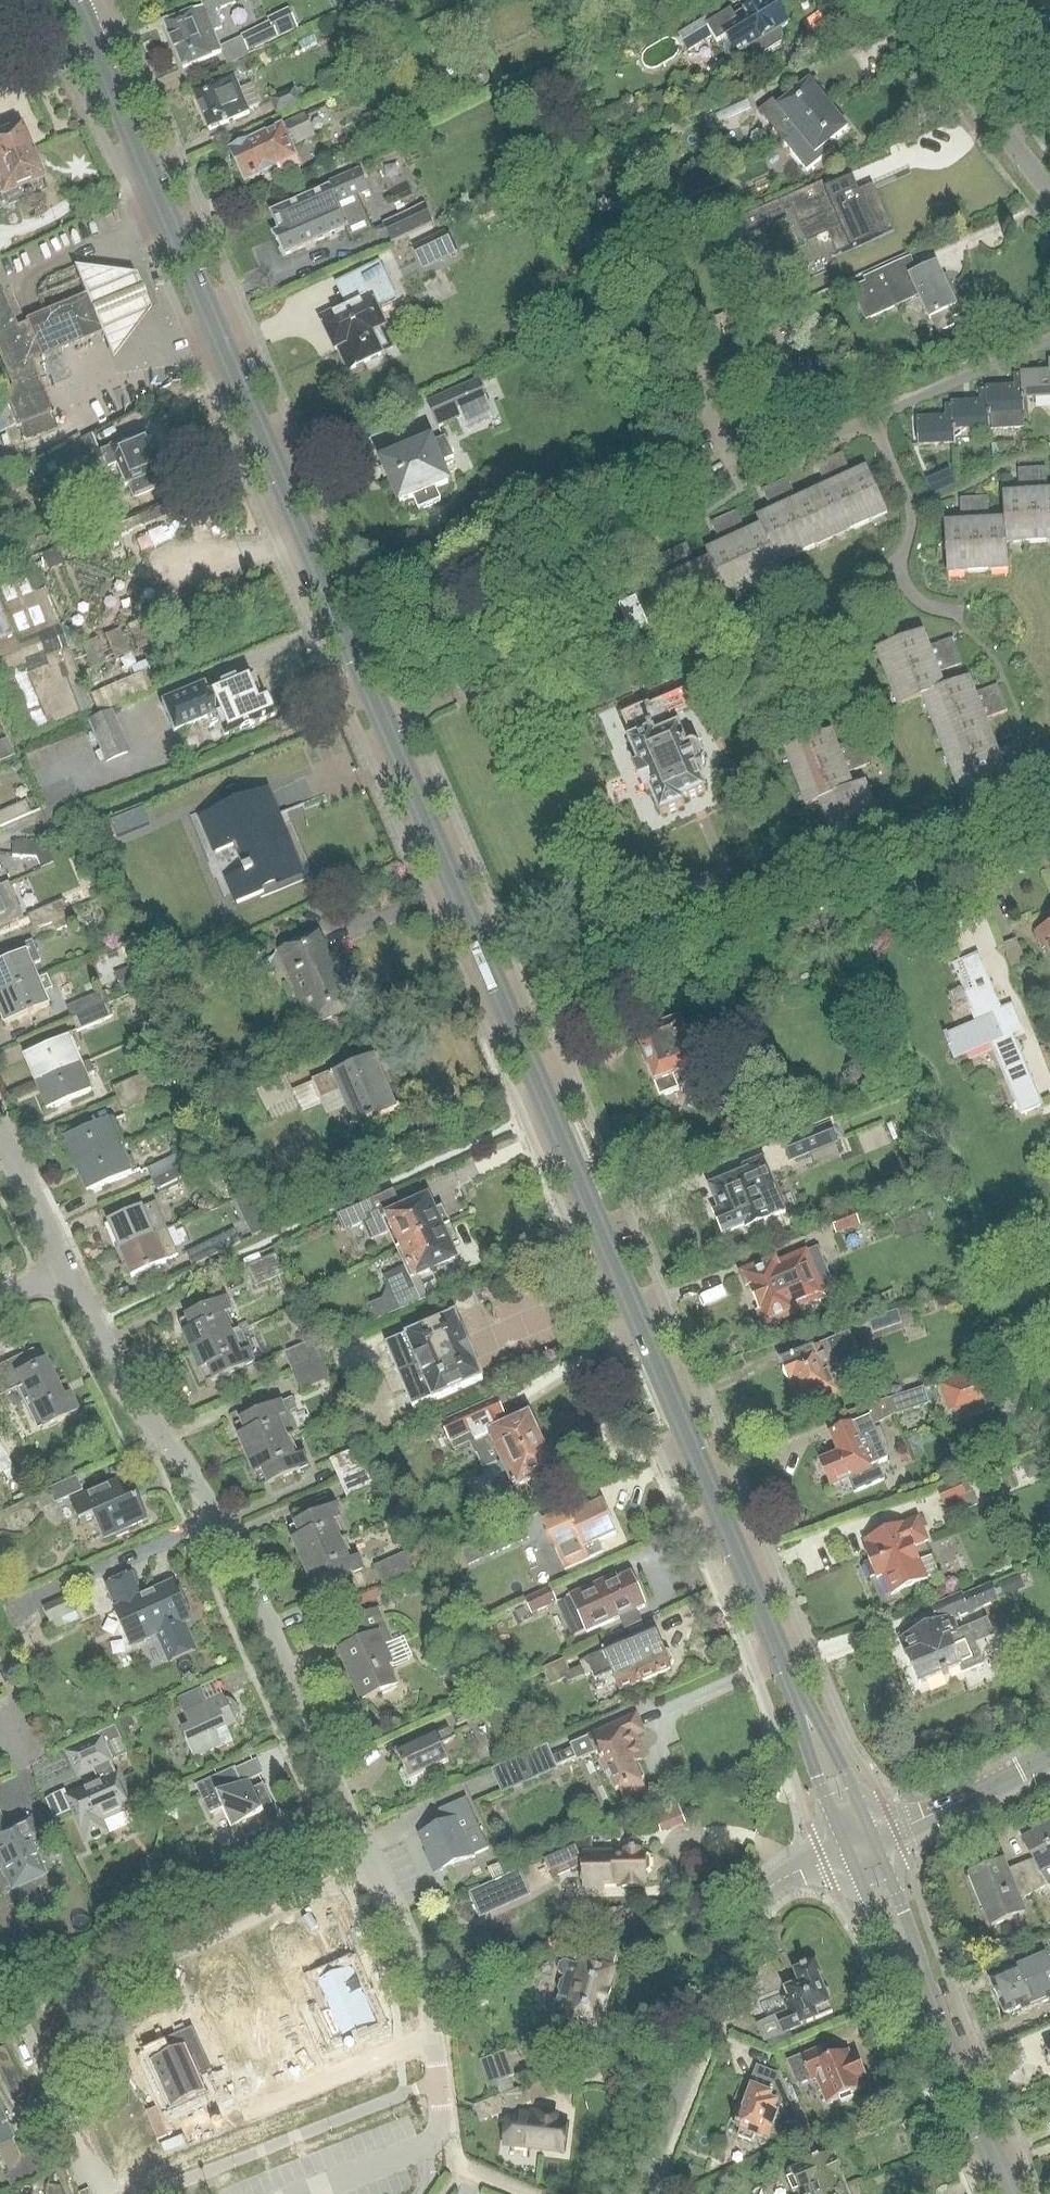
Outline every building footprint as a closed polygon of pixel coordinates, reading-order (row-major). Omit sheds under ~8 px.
[(205,7),(166,23),(184,68),(223,52),(214,31),(223,27),(216,11),(237,2),(236,0),(202,0),(205,7)] [(730,14),(707,28),(700,18),(678,33),(690,51),(711,37),(716,45),(720,43),(730,60),(751,47),(754,53),(762,55),(781,44),(784,36),(780,29),(787,25),(772,0),(765,0),(734,19),(730,14)] [(488,6),(477,12),(482,24),(489,20),(492,13),(488,6)] [(267,22),(239,36),(247,52),(277,38),(277,37),(296,28),(287,9),(265,19),(267,22)] [(255,53),(237,61),(243,75),(261,67),(260,65),(269,61),(264,51),(256,55),(255,53)] [(474,73),(472,79),(476,85),(482,87),(488,84),(490,77),(486,71),(480,70),(474,73)] [(251,113),(250,109),(259,106),(251,86),(242,90),(237,77),(195,94),(210,130),(251,113)] [(790,136),(796,131),(829,105),(810,81),(777,108),(772,102),(759,112),(783,142),(790,136)] [(275,115),(300,104),(292,88),(268,99),(275,115)] [(715,116),(718,123),(751,109),(748,102),(745,96),(713,110),(715,116)] [(790,136),(814,167),(835,150),(829,143),(848,129),(829,105),(796,131),(790,136)] [(382,126),(374,111),(361,117),(369,133),(382,126)] [(307,115),(232,150),(247,182),(279,167),(283,176),(302,167),(293,148),(317,137),(307,115)] [(31,150),(27,140),(20,122),(0,131),(0,163),(31,150)] [(0,163),(0,187),(2,193),(42,176),(31,150),(0,163)] [(284,256),(317,242),(338,232),(346,228),(351,241),(373,231),(358,197),(371,190),(362,169),(329,183),(332,188),(274,213),(282,232),(275,235),(284,256)] [(836,176),(790,196),(807,237),(828,228),(839,253),(849,249),(850,251),(878,239),(877,237),(892,230),(873,185),(858,191),(853,180),(840,186),(836,176)] [(267,184),(252,191),(256,200),(271,193),(267,184)] [(786,198),(753,212),(759,225),(792,211),(786,198)] [(424,205),(383,225),(392,244),(433,224),(424,205)] [(445,235),(431,242),(440,260),(454,254),(445,235)] [(865,322),(919,297),(924,307),(927,306),(939,333),(955,326),(951,318),(965,312),(948,276),(943,278),(938,268),(920,276),(912,261),(850,289),(865,322)] [(369,297),(321,320),(332,342),(335,340),(350,371),(381,356),(371,334),(385,328),(375,308),(396,299),(379,265),(358,275),(369,297)] [(70,272),(80,302),(85,314),(93,333),(108,373),(150,317),(133,279),(70,272)] [(0,288),(0,355),(13,387),(2,392),(17,427),(52,412),(32,364),(54,354),(83,342),(81,338),(93,333),(94,332),(86,314),(85,314),(80,302),(68,307),(67,303),(37,315),(15,324),(0,288)] [(1047,360),(1047,372),(1019,373),(1020,375),(1021,398),(1049,397),(1049,360),(1047,360)] [(987,430),(1023,428),(1022,424),(1022,411),(1021,398),(1020,375),(1013,376),(1014,386),(985,388),(985,391),(986,413),(987,426),(987,430)] [(477,380),(447,393),(426,403),(437,429),(489,406),(477,380)] [(987,426),(986,413),(985,391),(979,391),(979,402),(951,404),(951,406),(953,428),(987,426)] [(954,441),(953,428),(951,406),(945,407),(945,418),(917,419),(918,443),(954,441)] [(162,450),(156,449),(155,446),(151,447),(145,432),(74,462),(81,479),(116,464),(125,485),(128,483),(133,496),(162,484),(156,472),(164,468),(163,465),(166,460),(162,450)] [(444,439),(385,463),(402,504),(416,498),(421,510),(443,501),(438,488),(451,483),(442,462),(452,458),(444,439)] [(85,441),(43,461),(49,474),(91,454),(85,441)] [(1002,445),(992,446),(994,458),(1003,457),(1002,445)] [(850,469),(843,454),(817,466),(824,481),(850,469)] [(868,469),(813,494),(834,540),(889,514),(868,469)] [(1018,470),(1019,486),(1047,484),(1047,469),(1018,470)] [(770,506),(795,495),(788,480),(763,491),(770,506)] [(1003,521),(1005,521),(1006,545),(1049,542),(1049,492),(1002,494),(1003,521)] [(758,519),(762,526),(780,565),(834,540),(813,494),(758,519)] [(960,499),(961,516),(989,514),(988,498),(960,499)] [(711,522),(717,536),(743,525),(737,510),(711,522)] [(943,524),(946,574),(1007,570),(1006,545),(1005,521),(1003,521),(943,524)] [(783,571),(780,565),(762,526),(706,552),(710,559),(728,596),(783,571)] [(689,542),(660,556),(667,570),(696,557),(689,542)] [(67,566),(60,550),(45,556),(51,573),(67,566)] [(731,604),(728,596),(710,559),(655,584),(676,630),(731,604)] [(0,581),(0,675),(13,670),(37,730),(92,708),(34,567),(0,581)] [(671,629),(651,586),(624,599),(644,642),(671,629)] [(124,628),(110,635),(121,656),(135,649),(124,628)] [(876,650),(899,708),(922,699),(945,690),(945,688),(939,675),(929,649),(923,631),(876,650)] [(961,665),(951,638),(935,644),(945,671),(961,665)] [(203,684),(161,702),(173,732),(205,719),(209,727),(217,724),(223,736),(274,714),(265,692),(259,695),(248,671),(205,689),(203,684)] [(98,714),(152,691),(144,672),(90,695),(98,714)] [(975,695),(968,679),(945,688),(945,690),(922,699),(944,754),(990,735),(985,722),(975,695)] [(982,692),(992,718),(1007,712),(997,686),(982,692)] [(707,790),(698,768),(705,765),(706,758),(701,747),(693,742),(688,745),(679,725),(676,726),(670,711),(689,703),(684,691),(651,706),(650,702),(622,714),(632,738),(629,740),(640,765),(636,766),(647,791),(650,789),(661,814),(668,811),(669,813),(680,808),(679,806),(686,803),(685,800),(707,790)] [(90,721),(90,723),(82,726),(87,737),(96,733),(109,765),(133,755),(114,711),(90,721)] [(852,788),(830,732),(784,750),(806,807),(818,802),(852,789),(852,788)] [(1012,791),(990,735),(944,754),(966,809),(1012,791)] [(869,765),(859,738),(843,744),(853,771),(869,765)] [(865,783),(852,788),(852,789),(818,802),(840,859),(887,841),(865,783)] [(229,880),(238,902),(263,892),(261,886),(299,870),(266,792),(203,818),(218,852),(235,845),(247,872),(229,880)] [(0,813),(0,827),(27,815),(22,804),(0,813)] [(143,810),(111,822),(117,836),(148,824),(143,810)] [(46,846),(13,843),(12,856),(38,858),(42,869),(54,865),(46,846)] [(27,916),(33,928),(69,913),(63,900),(27,916)] [(74,925),(69,913),(33,928),(38,940),(74,925)] [(1034,932),(1040,948),(1045,946),(1049,957),(1049,926),(1034,932)] [(325,963),(314,938),(279,953),(310,1027),(356,1008),(335,959),(325,963)] [(1027,965),(1016,938),(1003,944),(1014,970),(1027,965)] [(40,961),(32,942),(20,947),(24,955),(0,966),(0,997),(39,980),(32,965),(40,961)] [(1012,1035),(1022,1030),(1011,1006),(1001,1010),(978,954),(961,962),(973,990),(954,998),(958,1007),(972,1001),(981,1022),(944,1037),(953,1059),(991,1043),(1021,1114),(1042,1105),(1034,1088),(1036,1087),(1032,1079),(1031,1079),(1029,1075),(1031,1075),(1027,1067),(1026,1067),(1024,1064),(1026,1063),(1023,1055),(1021,1056),(1019,1052),(1021,1051),(1017,1043),(1015,1044),(1012,1035)] [(135,967),(115,975),(123,995),(143,986),(135,967)] [(9,1023),(50,1006),(44,992),(52,989),(47,977),(39,980),(0,997),(0,1001),(9,1023)] [(65,1008),(70,1019),(109,1002),(104,990),(65,1008)] [(116,999),(109,1002),(70,1019),(76,1032),(122,1011),(116,999)] [(160,1030),(154,1013),(144,1017),(150,1034),(160,1030)] [(680,1024),(679,1021),(636,1038),(659,1097),(678,1090),(673,1077),(697,1068),(688,1043),(704,1037),(699,1023),(684,1022),(680,1024)] [(73,1052),(79,1049),(72,1032),(54,1040),(56,1045),(28,1057),(39,1084),(79,1067),(73,1052)] [(329,1078),(327,1075),(311,1082),(319,1101),(340,1093),(354,1127),(366,1122),(367,1124),(372,1122),(372,1120),(398,1109),(377,1058),(329,1078)] [(49,1109),(90,1092),(84,1078),(89,1075),(85,1065),(79,1067),(39,1084),(49,1109)] [(111,1087),(116,1100),(153,1086),(147,1072),(111,1087)] [(284,1077),(256,1091),(265,1109),(293,1096),(284,1077)] [(158,1096),(153,1086),(116,1100),(122,1112),(158,1096)] [(884,1119),(859,1131),(868,1151),(893,1139),(884,1119)] [(68,1140),(79,1167),(119,1150),(108,1123),(68,1140)] [(788,1162),(835,1142),(828,1125),(781,1145),(788,1162)] [(145,1170),(151,1182),(184,1166),(188,1164),(187,1162),(197,1157),(192,1148),(182,1153),(182,1152),(145,1170)] [(130,1176),(119,1150),(79,1167),(90,1193),(130,1176)] [(747,1228),(767,1220),(767,1219),(785,1211),(763,1159),(744,1167),(746,1172),(710,1187),(720,1212),(714,1214),(722,1234),(745,1224),(747,1228)] [(190,1179),(184,1166),(151,1182),(157,1195),(190,1179)] [(390,1195),(339,1219),(345,1234),(365,1224),(373,1240),(388,1233),(390,1236),(395,1233),(402,1249),(449,1228),(440,1207),(432,1211),(428,1202),(399,1215),(390,1195)] [(120,1252),(166,1231),(156,1207),(144,1212),(143,1210),(108,1225),(120,1252)] [(854,1210),(830,1219),(836,1235),(860,1225),(854,1210)] [(395,1277),(385,1281),(392,1296),(398,1311),(420,1302),(410,1281),(455,1261),(449,1250),(458,1246),(449,1228),(402,1249),(410,1266),(393,1274),(395,1277)] [(233,1230),(183,1254),(190,1267),(247,1240),(243,1233),(236,1236),(233,1230)] [(166,1265),(166,1263),(177,1258),(166,1231),(120,1252),(132,1280),(166,1265)] [(794,1307),(809,1300),(835,1290),(818,1249),(777,1266),(775,1260),(742,1274),(743,1276),(741,1279),(744,1285),(747,1286),(759,1315),(758,1317),(761,1324),(763,1324),(764,1327),(797,1313),(794,1307)] [(275,1256),(245,1269),(254,1289),(284,1276),(275,1256)] [(392,1296),(370,1306),(377,1320),(398,1311),(392,1296)] [(183,1336),(191,1355),(230,1337),(221,1316),(230,1313),(225,1301),(184,1319),(191,1333),(183,1336)] [(913,1321),(909,1307),(897,1311),(868,1321),(873,1334),(902,1325),(913,1321)] [(412,1410),(480,1381),(453,1317),(404,1338),(404,1340),(386,1348),(412,1410)] [(358,1329),(338,1338),(342,1348),(363,1339),(358,1329)] [(804,1402),(805,1406),(813,1406),(818,1401),(838,1392),(828,1367),(857,1354),(848,1334),(782,1362),(799,1404),(804,1402)] [(230,1337),(191,1355),(199,1373),(206,1369),(212,1383),(253,1365),(247,1353),(239,1357),(230,1337)] [(283,1354),(291,1374),(321,1361),(313,1341),(283,1354)] [(0,1367),(0,1398),(21,1387),(42,1431),(78,1413),(69,1396),(63,1400),(45,1362),(39,1364),(33,1351),(0,1367)] [(329,1381),(321,1361),(291,1374),(299,1394),(329,1381)] [(983,1371),(941,1385),(950,1412),(992,1398),(983,1371)] [(923,1390),(891,1400),(896,1416),(928,1405),(923,1390)] [(244,1437),(238,1439),(246,1458),(286,1441),(285,1439),(297,1434),(289,1415),(296,1412),(291,1401),(239,1423),(244,1437)] [(463,1446),(469,1458),(474,1455),(482,1471),(499,1463),(539,1444),(527,1417),(499,1430),(495,1421),(504,1417),(496,1401),(442,1425),(454,1450),(463,1446)] [(886,1403),(868,1412),(875,1426),(893,1417),(886,1403)] [(887,1461),(883,1450),(888,1448),(880,1428),(874,1430),(869,1418),(831,1434),(840,1455),(820,1463),(830,1486),(847,1478),(852,1493),(883,1481),(877,1465),(887,1461)] [(286,1441),(246,1458),(254,1477),(261,1474),(266,1487),(308,1469),(303,1457),(294,1461),(286,1441)] [(539,1444),(499,1463),(506,1480),(483,1490),(489,1502),(553,1472),(539,1444)] [(0,1447),(0,1475),(12,1469),(0,1447)] [(330,1462),(338,1481),(367,1469),(359,1449),(330,1462)] [(1041,1456),(1021,1463),(1027,1480),(1047,1474),(1041,1456)] [(376,1488),(367,1469),(338,1481),(347,1501),(376,1488)] [(81,1478),(53,1491),(59,1505),(88,1492),(81,1478)] [(960,1482),(938,1492),(945,1508),(967,1498),(960,1482)] [(116,1483),(71,1504),(80,1525),(94,1519),(104,1540),(113,1535),(115,1539),(127,1533),(125,1530),(145,1521),(136,1500),(125,1505),(116,1483)] [(493,1522),(515,1513),(509,1500),(487,1509),(493,1522)] [(616,1535),(603,1505),(570,1520),(567,1514),(547,1522),(568,1569),(603,1553),(598,1543),(616,1535)] [(292,1542),(301,1561),(341,1543),(332,1523),(340,1520),(335,1508),(295,1526),(300,1538),(292,1542)] [(868,1539),(870,1545),(863,1549),(868,1562),(864,1564),(870,1579),(875,1577),(876,1580),(882,1577),(890,1596),(927,1580),(913,1547),(927,1541),(918,1518),(868,1539)] [(522,1523),(481,1542),(482,1545),(488,1558),(529,1538),(522,1523)] [(341,1543),(301,1561),(309,1579),(317,1576),(323,1589),(363,1571),(358,1560),(350,1563),(341,1543)] [(430,1564),(421,1543),(405,1550),(414,1571),(430,1564)] [(404,1554),(374,1568),(383,1588),(413,1575),(404,1554)] [(131,1574),(106,1585),(116,1609),(114,1610),(130,1647),(158,1635),(170,1663),(195,1652),(183,1624),(189,1621),(172,1584),(141,1597),(131,1574)] [(644,1607),(629,1575),(616,1581),(615,1577),(569,1599),(585,1634),(644,1607)] [(938,1624),(900,1640),(919,1685),(960,1667),(963,1673),(982,1665),(967,1629),(957,1634),(952,1621),(996,1602),(989,1586),(962,1597),(961,1594),(931,1607),(938,1624)] [(549,1589),(523,1602),(530,1617),(556,1604),(549,1589)] [(71,1597),(47,1608),(55,1626),(50,1628),(54,1635),(69,1628),(65,1620),(79,1613),(71,1597)] [(354,1646),(338,1653),(360,1704),(396,1689),(388,1669),(408,1660),(400,1641),(391,1644),(377,1611),(345,1625),(354,1646)] [(596,1682),(610,1676),(618,1694),(669,1672),(668,1670),(672,1665),(668,1655),(662,1654),(660,1652),(656,1654),(648,1634),(578,1665),(579,1667),(569,1672),(571,1678),(566,1680),(567,1683),(591,1673),(596,1682)] [(564,1661),(541,1671),(549,1688),(566,1680),(571,1678),(569,1672),(564,1661)] [(236,1724),(234,1721),(237,1715),(236,1707),(232,1702),(225,1700),(223,1697),(207,1704),(200,1689),(177,1700),(189,1728),(182,1731),(194,1759),(233,1741),(227,1728),(236,1724)] [(474,1702),(450,1713),(456,1727),(481,1716),(474,1702)] [(633,1756),(635,1755),(629,1740),(643,1734),(636,1717),(569,1746),(571,1749),(552,1757),(556,1767),(575,1759),(576,1761),(595,1753),(606,1777),(607,1776),(615,1793),(630,1786),(637,1800),(650,1794),(633,1756)] [(134,1718),(123,1723),(127,1732),(138,1727),(134,1718)] [(423,1743),(397,1756),(404,1769),(401,1771),(399,1775),(405,1787),(409,1788),(437,1775),(438,1771),(436,1768),(448,1763),(440,1747),(452,1741),(447,1729),(421,1741),(423,1743)] [(114,1764),(128,1758),(115,1730),(99,1738),(100,1741),(68,1755),(78,1777),(92,1771),(98,1784),(66,1798),(86,1842),(105,1833),(100,1821),(130,1807),(116,1776),(112,1767),(114,1766),(114,1764)] [(545,1747),(490,1772),(501,1797),(557,1771),(545,1747)] [(233,1769),(195,1786),(208,1815),(222,1808),(232,1828),(238,1824),(245,1839),(280,1823),(263,1785),(245,1794),(233,1769)] [(195,1798),(190,1787),(180,1791),(185,1802),(195,1798)] [(427,1856),(435,1874),(489,1849),(466,1798),(438,1811),(444,1824),(420,1835),(429,1855),(427,1856)] [(679,1810),(654,1821),(661,1837),(686,1827),(679,1810)] [(27,1841),(36,1837),(29,1820),(4,1831),(0,1822),(0,1864),(11,1888),(42,1874),(27,1841)] [(1046,1884),(1049,1882),(1049,1826),(1022,1842),(1031,1858),(1017,1864),(1031,1892),(1046,1884)] [(587,1863),(587,1857),(592,1857),(592,1837),(543,1858),(552,1879),(587,1863)] [(642,1889),(642,1886),(646,1886),(646,1872),(650,1868),(650,1859),(646,1855),(642,1855),(642,1851),(624,1852),(624,1856),(587,1857),(587,1863),(588,1892),(601,1892),(601,1886),(622,1886),(622,1889),(642,1889)] [(1017,1900),(1031,1892),(1017,1864),(1005,1869),(1001,1862),(969,1875),(990,1924),(1022,1911),(1017,1900)] [(499,1865),(488,1869),(493,1880),(503,1875),(499,1865)] [(616,1958),(603,1955),(605,1944),(567,1959),(565,1965),(560,1967),(558,1974),(561,1978),(565,1979),(564,1983),(560,1986),(558,1994),(560,1998),(554,2019),(598,2030),(603,2012),(605,2013),(611,1991),(609,1990),(614,1972),(612,1972),(616,1958)] [(1043,1955),(988,1978),(998,2003),(1012,1996),(1012,1995),(1015,1993),(1013,1989),(1049,1973),(1049,1952),(1043,1955)] [(767,2021),(756,2026),(763,2042),(802,2026),(802,2025),(832,2012),(826,2000),(829,1995),(827,1990),(822,1989),(817,1976),(820,1974),(815,1960),(806,1964),(807,1966),(801,1969),(801,1970),(796,1972),(798,1979),(790,1982),(792,1988),(786,1991),(788,1996),(761,2007),(767,2021)] [(353,1969),(319,1984),(331,2011),(322,2015),(333,2039),(341,2036),(343,2040),(377,2025),(353,1969)] [(1013,1989),(1015,1993),(1012,1995),(1012,1996),(998,2003),(1003,2014),(1019,2007),(1021,2011),(1048,2000),(1049,2004),(1049,1973),(1013,1989)] [(253,2014),(225,2026),(248,2078),(278,2064),(268,2041),(281,2035),(267,2004),(252,2010),(253,2014)] [(173,2052),(149,2062),(170,2110),(203,2095),(196,2079),(212,2072),(193,2028),(168,2039),(173,2052)] [(820,2049),(793,2060),(787,2063),(796,2085),(817,2077),(828,2103),(840,2098),(842,2102),(853,2098),(851,2093),(862,2088),(858,2079),(864,2077),(856,2058),(850,2061),(847,2052),(825,2061),(820,2049)] [(4,2076),(15,2071),(6,2052),(0,2055),(0,2069),(4,2076)] [(505,2053),(480,2062),(488,2092),(498,2088),(497,2083),(514,2076),(505,2053)] [(754,2135),(768,2140),(770,2133),(779,2136),(783,2125),(798,2118),(777,2074),(756,2066),(734,2124),(737,2125),(736,2128),(741,2130),(738,2138),(752,2143),(754,2135)] [(15,2071),(4,2076),(12,2095),(24,2089),(15,2071)] [(524,2085),(474,2105),(480,2123),(531,2103),(524,2085)] [(0,2106),(0,2145),(15,2138),(0,2106)] [(58,2114),(40,2122),(45,2132),(63,2124),(58,2114)] [(506,2146),(526,2148),(526,2149),(562,2154),(565,2128),(555,2127),(556,2119),(519,2115),(517,2125),(509,2124),(506,2146)] [(31,2152),(42,2176),(53,2172),(41,2147),(31,2152)] [(31,2181),(42,2176),(31,2152),(22,2156),(22,2158),(21,2160),(31,2181)] [(845,2188),(841,2179),(842,2178),(841,2174),(843,2170),(840,2161),(836,2161),(834,2155),(792,2173),(794,2177),(788,2179),(793,2192),(799,2190),(801,2193),(831,2193),(845,2188)] [(31,2181),(21,2160),(10,2178),(14,2189),(31,2181)]
